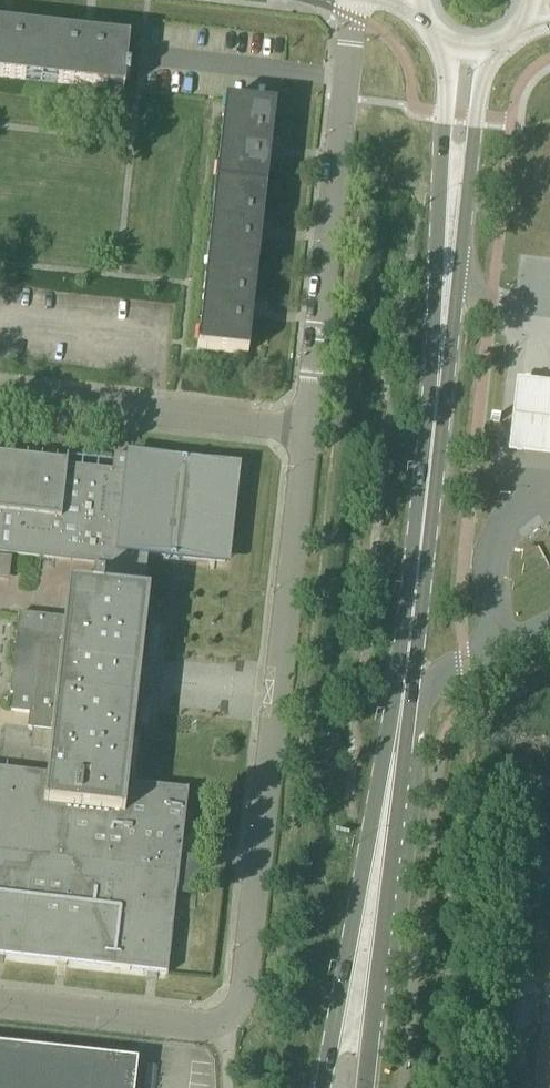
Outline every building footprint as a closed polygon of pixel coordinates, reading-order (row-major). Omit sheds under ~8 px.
[(41,82),(46,31),(0,26),(0,77),(41,82)] [(130,40),(92,36),(46,31),(41,82),(124,91),(125,79),(129,80),(130,69),(126,68),(130,40)] [(266,190),(271,154),(271,144),(276,107),(225,101),(216,185),(266,190)] [(257,272),(261,236),(266,190),(216,185),(206,266),(257,272)] [(248,355),(252,318),(257,272),(206,266),(197,349),(248,355)] [(549,455),(549,380),(512,376),(503,449),(544,454),(549,455)] [(101,563),(99,580),(92,580),(91,589),(68,587),(64,619),(19,614),(10,695),(13,695),(11,712),(29,714),(27,729),(51,732),(46,776),(9,772),(9,770),(7,770),(7,772),(0,771),(0,954),(166,972),(166,974),(168,975),(188,790),(187,790),(186,792),(133,786),(128,784),(146,595),(144,595),(144,587),(140,586),(143,553),(154,554),(154,553),(221,560),(230,471),(132,460),(133,458),(131,458),(114,456),(112,473),(67,468),(68,460),(66,459),(65,464),(0,457),(0,552),(101,563)] [(137,1062),(0,1047),(0,1087),(135,1087),(137,1062)]
